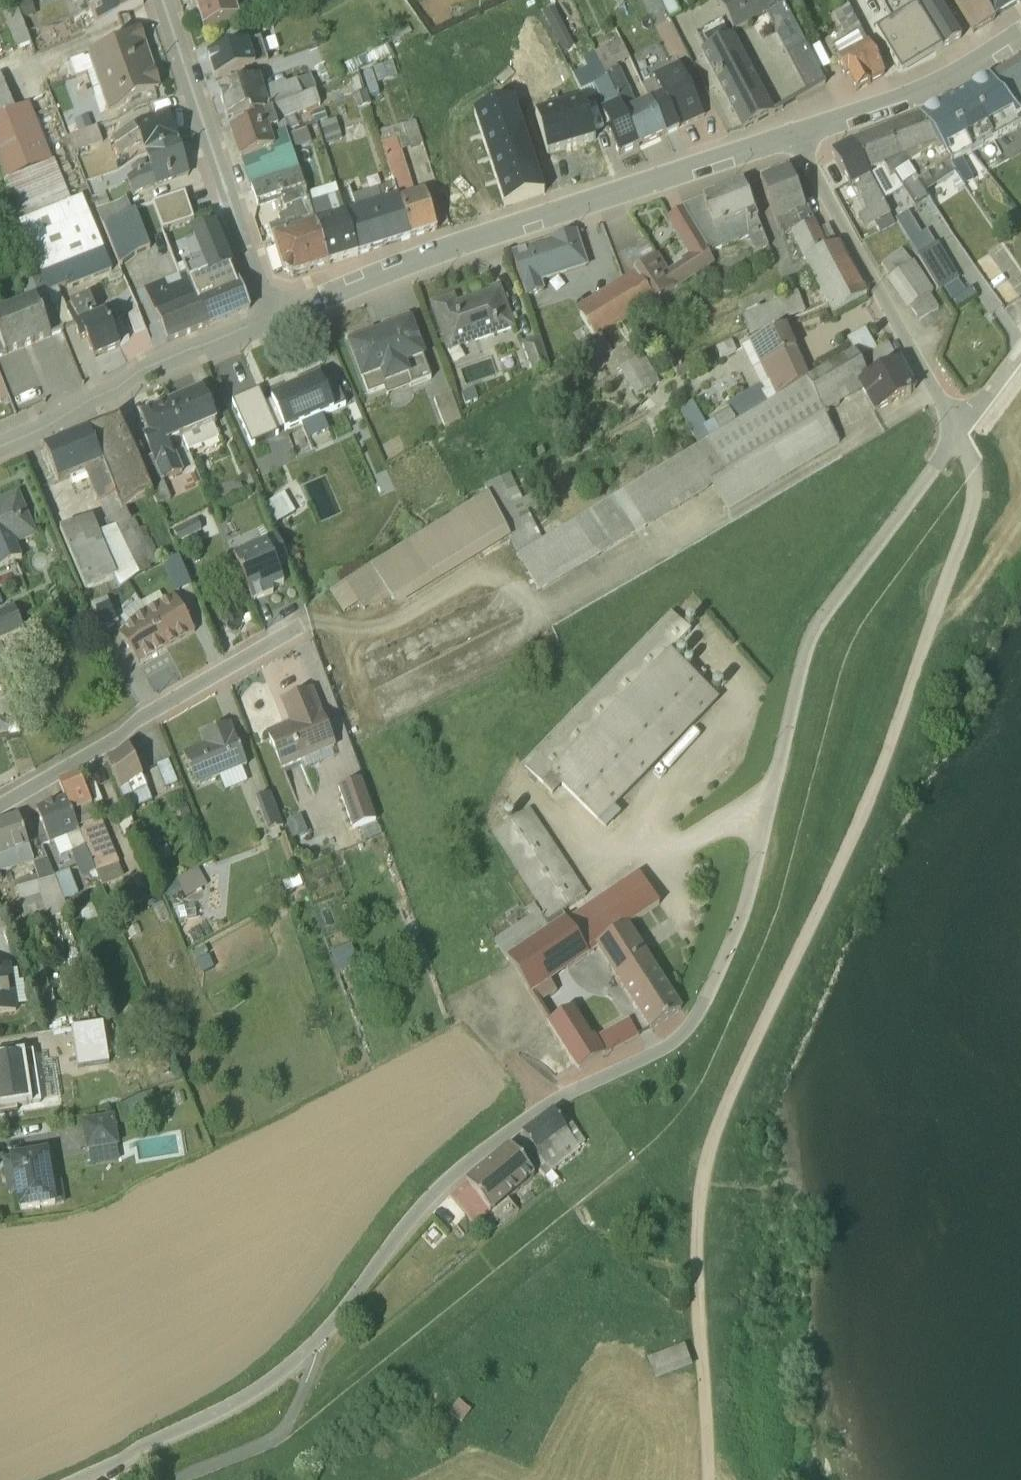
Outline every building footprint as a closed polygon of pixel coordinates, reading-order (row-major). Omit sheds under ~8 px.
[(15,2),(16,10),(20,19),(35,15),(30,0),(21,0),(15,2)] [(139,0),(98,0),(85,5),(87,12),(81,14),(83,19),(79,20),(84,34),(94,29),(94,27),(142,11),(139,0)] [(191,17),(195,16),(201,39),(239,28),(231,0),(233,0),(185,0),(191,17)] [(333,0),(315,0),(322,10),(335,3),(333,0)] [(805,100),(824,91),(774,0),(735,0),(735,1),(717,11),(733,41),(765,24),(805,100)] [(891,31),(874,41),(896,77),(900,83),(941,57),(906,0),(872,0),(891,31)] [(960,46),(938,8),(943,4),(941,0),(906,0),(941,57),(954,49),(960,46)] [(943,4),(951,0),(954,6),(952,8),(972,39),(992,27),(976,0),(941,0),(943,4)] [(991,25),(1018,9),(1013,0),(976,0),(991,25)] [(30,44),(16,10),(2,15),(15,50),(30,44)] [(882,83),(846,15),(833,22),(845,46),(833,52),(839,65),(835,68),(844,84),(846,83),(855,98),(870,90),(882,83)] [(742,137),(771,122),(732,43),(729,45),(721,29),(720,29),(695,43),(703,58),(700,60),(742,137)] [(106,114),(161,96),(141,36),(137,36),(86,52),(87,57),(70,63),(75,78),(87,74),(92,90),(98,88),(106,114)] [(207,64),(215,87),(267,67),(260,47),(207,64)] [(617,74),(624,70),(630,68),(620,47),(594,60),(637,155),(664,142),(649,109),(636,115),(630,104),(629,104),(629,102),(621,83),(622,82),(619,77),(618,77),(617,74)] [(817,50),(804,55),(817,78),(829,73),(817,50)] [(346,83),(393,62),(388,51),(341,72),(346,83)] [(606,87),(594,60),(586,63),(586,65),(567,73),(580,99),(606,87)] [(988,86),(998,102),(1013,118),(1020,113),(1020,66),(988,86)] [(396,84),(392,69),(372,75),(377,90),(396,84)] [(642,94),(664,142),(703,124),(679,70),(653,83),(655,88),(642,94)] [(52,162),(29,104),(15,109),(0,75),(0,178),(2,182),(52,162)] [(218,99),(227,126),(249,120),(251,125),(317,99),(311,83),(286,93),(284,89),(264,97),(260,86),(218,99)] [(972,102),(996,145),(1020,132),(1020,126),(1013,118),(998,102),(988,86),(987,87),(989,92),(972,102)] [(615,160),(627,160),(637,155),(606,87),(592,94),(596,102),(603,118),(600,119),(608,137),(605,138),(615,160)] [(946,110),(940,113),(967,161),(996,145),(969,97),(963,100),(965,106),(949,114),(946,110)] [(352,103),(357,117),(369,112),(365,98),(352,103)] [(231,138),(241,167),(288,151),(285,140),(287,139),(284,128),(320,112),(315,100),(246,127),(247,132),(231,138)] [(597,186),(615,180),(595,138),(593,139),(578,105),(518,130),(483,142),(507,213),(544,201),(536,163),(545,159),(547,162),(587,146),(588,152),(585,153),(597,186)] [(92,130),(92,129),(87,116),(73,121),(71,117),(61,122),(68,138),(92,130)] [(168,118),(111,137),(119,157),(141,150),(144,161),(178,149),(168,118)] [(942,118),(922,129),(919,125),(918,125),(962,192),(971,187),(959,165),(967,161),(942,118)] [(929,205),(939,222),(952,213),(975,245),(990,235),(918,125),(899,133),(914,144),(943,187),(925,199),(929,205)] [(335,127),(319,132),(326,152),(341,147),(335,127)] [(422,152),(414,127),(377,138),(411,246),(436,238),(424,200),(415,202),(401,159),(422,152)] [(102,142),(97,128),(68,138),(73,153),(102,142)] [(899,133),(885,139),(925,199),(943,187),(914,144),(899,133)] [(885,139),(852,153),(868,182),(883,176),(889,187),(897,200),(902,197),(914,215),(929,205),(885,139)] [(126,181),(133,201),(189,182),(178,149),(144,161),(149,173),(146,174),(144,170),(131,174),(132,179),(126,181)] [(241,167),(251,197),(298,181),(288,151),(241,167)] [(858,222),(864,235),(889,222),(852,153),(849,154),(835,160),(833,167),(862,220),(858,222)] [(81,198),(71,202),(54,162),(52,162),(2,182),(62,330),(72,326),(74,332),(79,343),(86,341),(93,358),(129,343),(125,332),(120,320),(114,322),(110,314),(105,315),(93,319),(92,315),(96,312),(89,297),(71,305),(72,309),(67,311),(58,289),(65,286),(67,289),(112,271),(104,250),(102,249),(81,198)] [(790,182),(788,177),(759,189),(780,244),(781,244),(790,241),(814,292),(741,324),(740,325),(748,342),(754,342),(825,313),(831,323),(831,324),(865,303),(836,251),(827,231),(815,237),(806,216),(804,216),(798,202),(790,182)] [(790,182),(798,202),(810,197),(800,178),(790,182)] [(298,181),(251,197),(257,214),(281,206),(284,215),(291,213),(293,219),(280,223),(280,225),(279,226),(280,231),(269,234),(272,246),(315,233),(298,181)] [(411,246),(393,191),(367,200),(351,204),(355,218),(345,222),(358,263),(384,254),(411,246)] [(753,260),(767,254),(742,191),(683,215),(709,260),(747,245),(753,260)] [(340,268),(358,263),(335,192),(305,202),(326,268),(340,268)] [(126,199),(96,209),(102,226),(131,217),(131,216),(126,199)] [(184,200),(152,210),(162,237),(193,227),(184,200)] [(709,260),(683,215),(667,225),(688,263),(681,268),(686,275),(671,286),(654,264),(632,279),(652,310),(672,297),(714,271),(709,260)] [(104,228),(119,268),(150,256),(135,216),(104,228)] [(913,228),(901,235),(907,245),(919,238),(913,228)] [(184,271),(208,333),(249,316),(239,289),(235,290),(229,276),(231,275),(213,232),(190,242),(200,265),(184,271)] [(289,284),(327,272),(315,233),(272,246),(283,281),(289,284)] [(643,248),(624,259),(635,277),(654,264),(639,239),(638,239),(643,248)] [(587,274),(575,241),(511,262),(525,303),(543,298),(541,289),(587,274)] [(955,286),(936,254),(917,265),(936,298),(955,286)] [(910,270),(900,256),(880,271),(890,285),(887,287),(907,317),(909,316),(918,327),(937,315),(929,302),(932,300),(912,270),(910,270)] [(975,257),(968,262),(976,276),(990,267),(984,256),(977,260),(975,257)] [(35,267),(31,261),(17,268),(19,273),(17,274),(28,301),(0,313),(0,357),(4,355),(5,357),(51,339),(51,337),(62,332),(35,267)] [(208,333),(184,271),(182,272),(184,279),(144,296),(166,349),(208,333)] [(652,310),(633,281),(622,288),(633,321),(652,310)] [(575,317),(593,347),(633,321),(622,288),(575,317)] [(430,314),(447,360),(513,337),(500,298),(455,314),(452,306),(430,314)] [(661,338),(651,322),(627,338),(638,353),(661,338)] [(424,365),(408,323),(381,333),(384,341),(380,343),(400,398),(428,387),(420,366),(424,365)] [(808,385),(785,334),(739,354),(758,392),(725,413),(726,416),(712,425),(713,427),(705,431),(692,408),(677,416),(696,452),(808,386),(808,385)] [(849,345),(864,371),(881,361),(866,335),(849,345)] [(372,337),(345,347),(346,347),(347,347),(367,401),(383,395),(386,403),(400,398),(380,343),(375,345),(372,337)] [(612,358),(602,341),(575,358),(584,373),(612,358)] [(539,345),(521,351),(533,384),(549,374),(539,345)] [(617,366),(637,400),(660,387),(640,353),(617,366)] [(909,401),(913,398),(897,369),(862,388),(860,384),(865,382),(865,381),(853,359),(851,359),(781,402),(517,562),(538,599),(711,495),(725,518),(726,518),(839,451),(824,421),(862,399),(874,420),(904,403),(906,404),(910,402),(909,401)] [(285,439),(346,413),(336,393),(324,398),(319,386),(272,406),(272,407),(285,439)] [(204,400),(202,396),(168,411),(188,459),(219,446),(213,433),(216,431),(210,415),(216,413),(210,398),(204,400)] [(452,401),(451,401),(433,407),(444,436),(461,427),(452,401)] [(182,446),(168,411),(139,423),(147,443),(142,445),(151,464),(140,469),(152,500),(157,511),(171,506),(164,488),(184,480),(176,461),(173,462),(169,452),(182,446)] [(88,431),(123,513),(152,500),(140,469),(119,419),(88,431)] [(119,591),(150,578),(123,514),(88,431),(44,450),(60,484),(70,480),(72,486),(87,480),(103,515),(110,530),(99,534),(92,517),(59,531),(85,590),(114,579),(119,591)] [(516,560),(517,562),(541,547),(509,480),(484,493),(488,504),(509,548),(516,560)] [(211,499),(218,515),(245,502),(238,487),(211,499)] [(20,559),(15,545),(37,536),(18,492),(0,499),(0,567),(20,559)] [(282,501),(278,493),(265,501),(270,508),(264,511),(276,531),(295,520),(283,500),(282,501)] [(398,617),(509,548),(488,504),(328,599),(342,621),(360,611),(363,617),(388,602),(398,617)] [(162,572),(139,519),(128,524),(150,578),(162,572)] [(202,536),(197,526),(174,538),(179,548),(202,536)] [(288,570),(277,542),(245,556),(246,558),(233,564),(252,609),(273,600),(271,597),(284,591),(277,575),(288,570)] [(190,592),(178,563),(163,570),(176,599),(190,592)] [(91,606),(103,631),(118,623),(106,599),(91,606)] [(165,656),(194,640),(174,604),(164,609),(159,600),(140,611),(165,656)] [(0,613),(0,640),(23,631),(13,607),(0,613)] [(138,671),(165,656),(139,609),(120,620),(126,631),(118,635),(138,671)] [(539,790),(690,639),(669,619),(521,772),(539,790)] [(614,814),(718,706),(670,659),(548,781),(604,836),(620,821),(614,814)] [(336,754),(311,698),(282,710),(291,731),(268,741),(282,776),(301,769),(305,778),(334,767),(330,757),(336,754)] [(19,733),(15,724),(12,724),(0,717),(0,730),(6,734),(7,733),(8,735),(19,733)] [(182,760),(196,793),(246,773),(230,730),(200,743),(203,752),(182,760)] [(141,781),(129,752),(106,762),(118,792),(141,781)] [(170,791),(180,788),(171,766),(161,770),(170,791)] [(102,889),(126,879),(101,819),(98,820),(79,776),(59,784),(94,871),(102,889)] [(118,792),(128,817),(152,807),(141,781),(118,792)] [(360,786),(337,794),(353,838),(359,836),(363,846),(380,840),(360,786)] [(81,878),(94,871),(65,800),(36,810),(49,844),(53,843),(59,858),(70,853),(81,878)] [(283,834),(270,800),(255,806),(268,845),(269,846),(280,841),(278,836),(283,834)] [(491,840),(549,927),(586,901),(528,815),(491,840)] [(18,817),(0,824),(0,873),(34,861),(18,817)] [(117,821),(123,839),(135,834),(128,817),(117,821)] [(69,912),(46,858),(32,863),(36,875),(13,882),(27,925),(28,926),(69,912)] [(55,878),(64,900),(78,894),(69,872),(55,878)] [(197,874),(161,894),(165,902),(175,897),(177,899),(182,897),(185,903),(206,891),(197,874)] [(151,891),(145,878),(132,883),(138,896),(151,891)] [(215,918),(219,919),(220,910),(216,909),(216,904),(222,904),(222,895),(217,894),(218,879),(207,878),(204,918),(215,919),(215,918)] [(650,1037),(680,1018),(628,932),(659,911),(636,879),(566,925),(561,919),(549,927),(544,922),(543,923),(538,917),(493,947),(538,1012),(558,998),(551,988),(596,957),(650,1037)] [(353,973),(355,970),(347,951),(330,957),(336,978),(353,973)] [(204,952),(191,959),(194,967),(197,966),(203,978),(213,973),(204,952)] [(0,968),(0,1015),(17,1012),(17,1006),(26,1005),(23,982),(19,982),(17,971),(11,972),(11,966),(0,968)] [(547,1029),(578,1077),(638,1043),(628,1025),(596,1043),(594,1040),(591,1042),(573,1013),(547,1029)] [(109,1064),(103,1024),(70,1029),(77,1069),(109,1064)] [(16,1113),(15,1108),(41,1104),(33,1052),(0,1057),(0,1115),(16,1113)] [(152,1099),(117,1109),(122,1126),(157,1116),(152,1099)] [(114,1117),(81,1122),(86,1153),(88,1153),(91,1167),(117,1163),(114,1148),(118,1147),(114,1117)] [(522,1144),(509,1156),(532,1182),(537,1177),(544,1185),(578,1158),(577,1157),(585,1152),(567,1125),(560,1130),(553,1121),(522,1144)] [(10,1159),(3,1161),(9,1194),(17,1193),(20,1211),(57,1207),(64,1205),(61,1183),(58,1183),(52,1151),(10,1159)] [(450,1206),(473,1234),(490,1220),(501,1233),(518,1219),(508,1207),(534,1185),(509,1156),(450,1206)] [(366,1329),(357,1319),(350,1326),(359,1336),(366,1329)] [(656,1386),(694,1374),(687,1353),(649,1365),(656,1386)]
